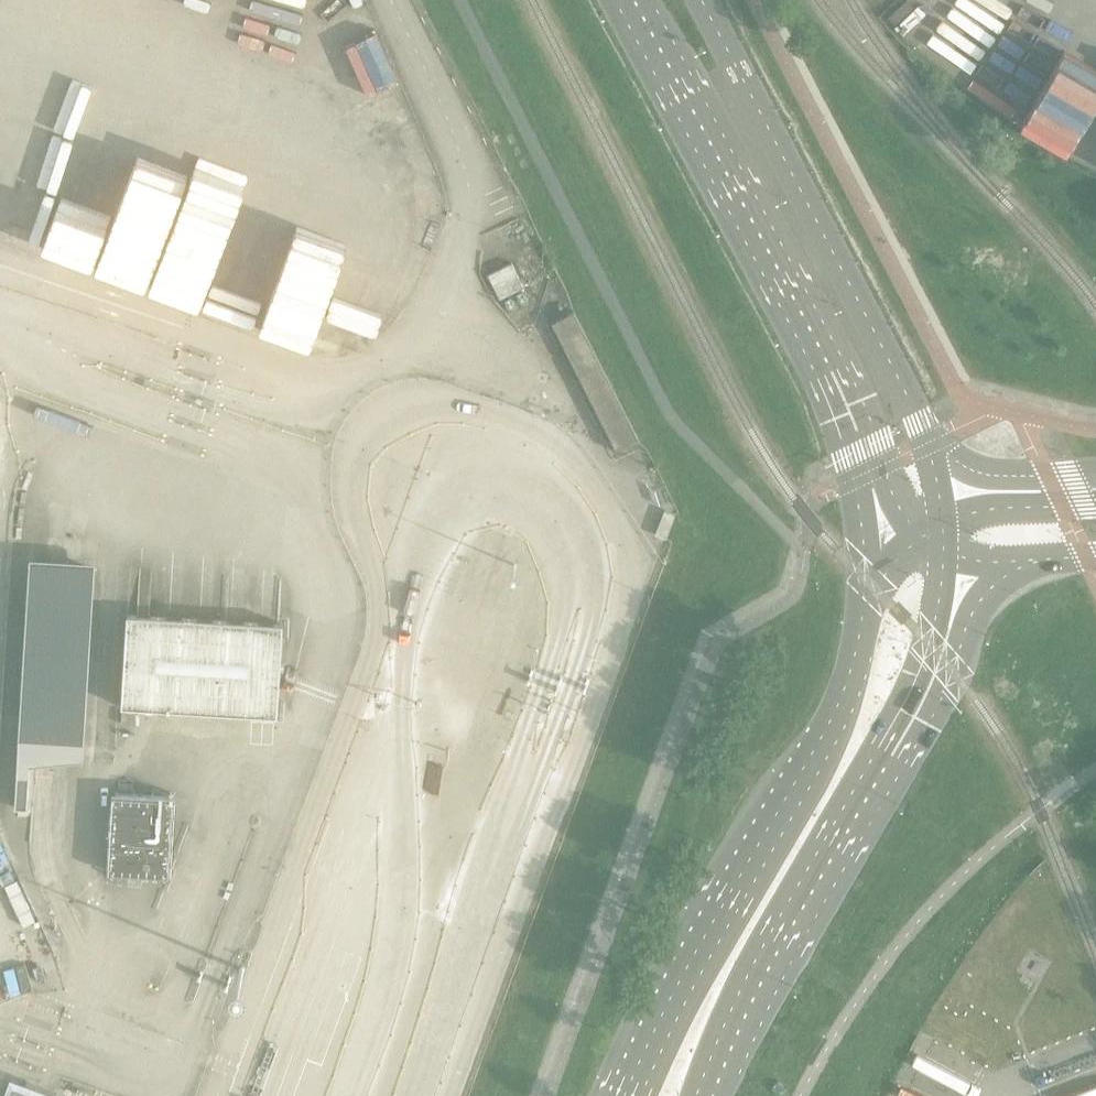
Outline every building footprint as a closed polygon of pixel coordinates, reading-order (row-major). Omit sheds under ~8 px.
[(488,275),(501,300),(524,288),(512,263),(488,275)] [(31,566),(19,754),(84,758),(95,570),(31,566)] [(122,707),(278,717),(284,625),(128,615),(122,707)] [(123,711),(122,724),(135,725),(136,712),(123,711)] [(18,764),(15,808),(19,808),(20,800),(28,801),(30,765),(18,764)] [(171,877),(175,797),(113,794),(108,873),(171,877)] [(13,1095),(39,1095),(16,1088),(13,1095)]
